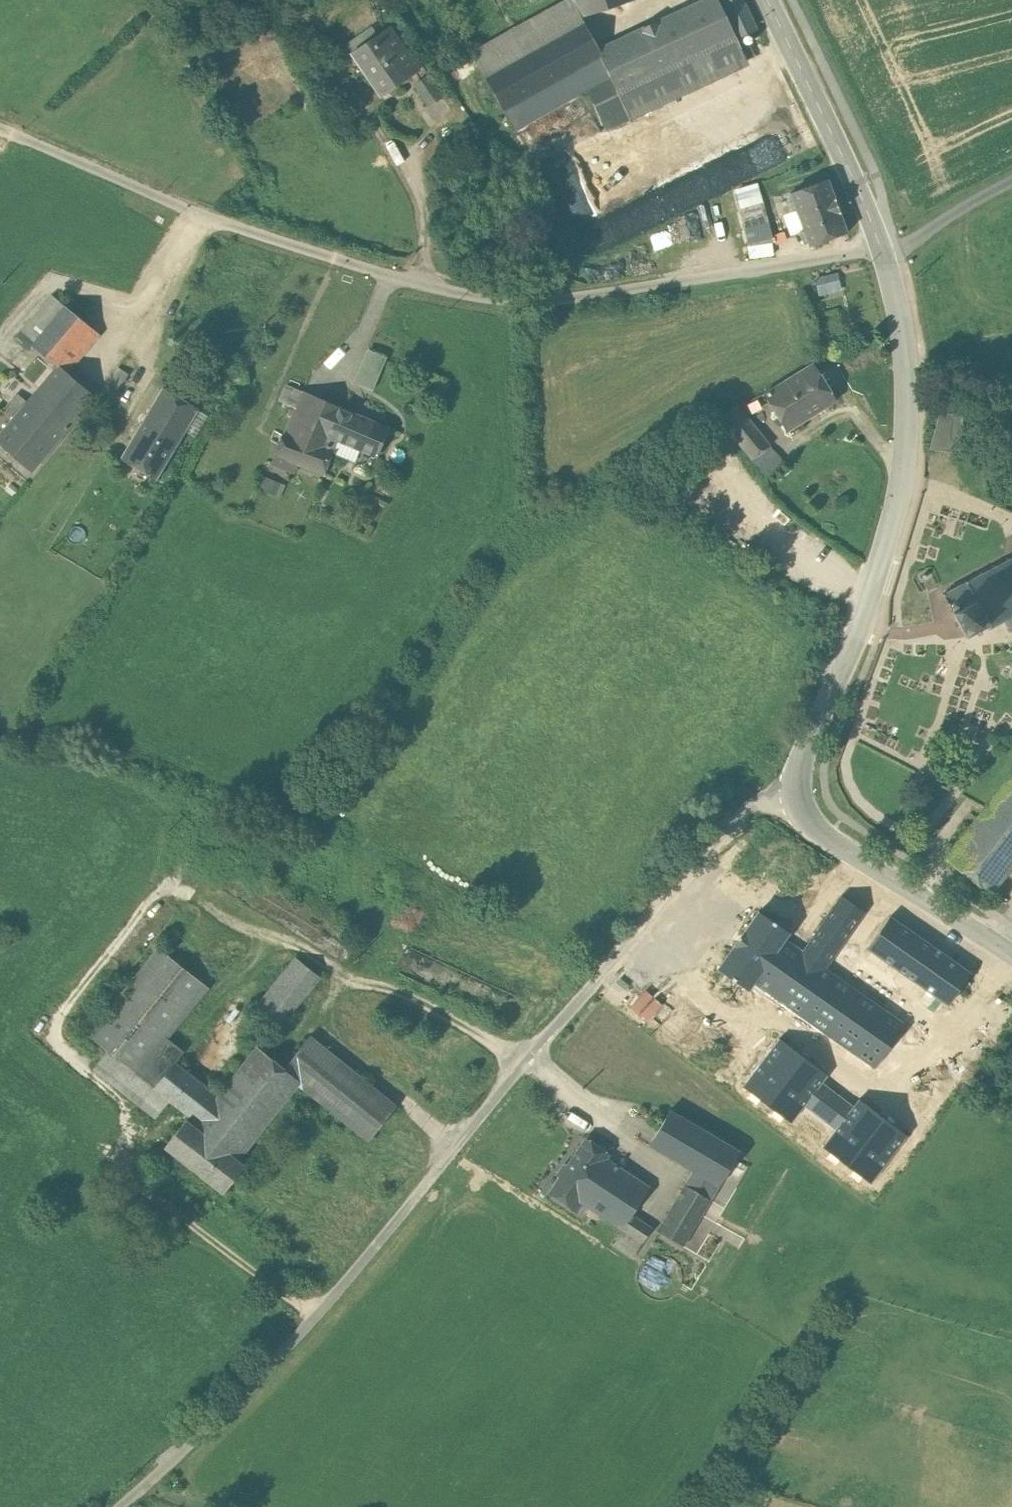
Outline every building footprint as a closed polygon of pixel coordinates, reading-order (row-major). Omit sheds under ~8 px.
[(471,53),(514,131),(587,90),(610,77),(601,57),(603,56),(598,48),(581,17),(579,17),(574,0),(567,0),(471,53)] [(579,17),(581,17),(631,0),(574,0),(579,17)] [(598,48),(603,56),(601,57),(610,77),(618,93),(736,39),(718,0),(702,0),(598,48)] [(736,39),(757,29),(744,0),(718,0),(736,39)] [(418,70),(389,27),(350,53),(351,54),(357,50),(372,73),(367,76),(380,95),(379,95),(380,96),(418,70)] [(736,39),(618,93),(631,119),(748,65),(736,39)] [(441,97),(427,76),(415,84),(429,105),(441,97)] [(610,77),(587,90),(606,131),(631,119),(618,93),(610,77)] [(608,199),(747,145),(731,106),(560,172),(565,184),(569,182),(575,197),(589,192),(591,197),(605,192),(608,199)] [(825,176),(787,190),(791,200),(801,228),(807,243),(845,229),(825,176)] [(770,222),(758,184),(734,192),(749,242),(769,239),(774,238),(770,222)] [(791,200),(779,205),(789,232),(801,228),(791,200)] [(774,238),(775,240),(787,236),(781,219),(770,222),(774,238)] [(769,239),(749,242),(751,254),(771,251),(769,239)] [(839,274),(815,279),(818,296),(842,291),(839,274)] [(52,296),(16,339),(28,350),(32,346),(65,306),(52,296)] [(99,335),(65,306),(32,346),(57,366),(58,365),(67,373),(99,335)] [(389,358),(369,350),(356,384),(375,391),(389,358)] [(813,363),(764,393),(787,431),(836,401),(813,363)] [(67,373),(58,365),(57,366),(27,401),(26,402),(64,434),(95,397),(67,373)] [(223,384),(202,371),(185,400),(198,408),(198,410),(204,414),(203,414),(205,415),(223,384)] [(302,391),(287,385),(287,386),(288,386),(281,401),(295,407),(302,391)] [(163,387),(121,458),(156,479),(198,410),(198,408),(185,400),(163,387)] [(322,400),(302,391),(295,407),(293,413),(313,420),(322,400)] [(26,402),(27,401),(18,393),(6,408),(15,416),(0,433),(0,444),(32,471),(64,434),(26,402)] [(322,400),(313,420),(293,413),(283,436),(282,436),(275,455),(323,475),(337,440),(322,433),(334,405),(322,400)] [(972,405),(955,403),(954,416),(941,415),(932,447),(957,450),(959,429),(970,430),(972,405)] [(387,427),(334,405),(322,433),(337,440),(375,456),(387,427)] [(738,405),(720,419),(768,479),(785,465),(738,405)] [(283,480),(265,472),(260,485),(278,492),(283,480)] [(945,531),(980,537),(983,522),(969,520),(970,514),(949,510),(945,531)] [(1009,561),(1007,558),(1005,559),(1007,562),(996,568),(994,565),(992,565),(994,569),(982,575),(981,571),(979,572),(981,576),(967,583),(965,580),(964,580),(965,584),(944,594),(942,594),(942,596),(944,596),(952,611),(952,612),(965,635),(964,636),(965,637),(966,636),(988,624),(988,626),(987,629),(990,630),(991,626),(1003,619),(1005,623),(1006,623),(1009,630),(1009,632),(1010,633),(1011,630),(1011,559),(1009,561)] [(1006,782),(987,807),(947,858),(992,893),(1011,867),(1011,786),(1006,782)] [(992,893),(1010,907),(1011,904),(1011,867),(992,893)] [(842,895),(802,951),(825,967),(865,912),(842,895)] [(788,932),(758,911),(718,968),(748,989),(753,982),(784,938),(788,932)] [(968,971),(872,921),(858,946),(955,997),(968,971)] [(802,951),(784,938),(753,982),(874,1068),(905,1023),(825,967),(802,951)] [(518,996),(409,946),(397,972),(505,1022),(518,996)] [(158,947),(88,1034),(107,1050),(154,1087),(175,1061),(175,1062),(184,1051),(168,1038),(209,987),(158,947)] [(319,975),(296,957),(255,1008),(279,1026),(319,975)] [(395,1107),(308,1037),(284,1068),(300,1082),(303,1085),(369,1138),(395,1107)] [(780,1037),(744,1086),(792,1122),(793,1121),(808,1101),(829,1074),(780,1037)] [(257,1046),(219,1095),(198,1122),(195,1126),(238,1160),(297,1086),(300,1088),(303,1085),(300,1082),(284,1068),(283,1067),(257,1046)] [(154,1087),(107,1050),(94,1068),(157,1117),(169,1100),(154,1087)] [(175,1062),(175,1061),(154,1087),(169,1100),(171,1101),(198,1122),(218,1095),(175,1062)] [(859,1142),(809,1102),(810,1102),(808,1101),(793,1121),(844,1161),(859,1142)] [(844,1161),(843,1162),(870,1183),(915,1124),(888,1103),(859,1142),(844,1161)] [(738,1145),(668,1105),(647,1141),(691,1167),(717,1181),(732,1155),(738,1145)] [(195,1126),(186,1119),(165,1146),(223,1191),(244,1164),(238,1160),(195,1126)] [(612,1157),(587,1140),(555,1186),(607,1221),(635,1180),(608,1162),(612,1157)] [(717,1181),(691,1167),(683,1181),(709,1196),(717,1181)] [(635,1180),(607,1221),(617,1228),(628,1213),(645,1187),(635,1180)] [(709,1196),(683,1181),(656,1228),(682,1243),(709,1196)] [(649,1227),(628,1213),(617,1228),(610,1239),(631,1254),(649,1227)]
